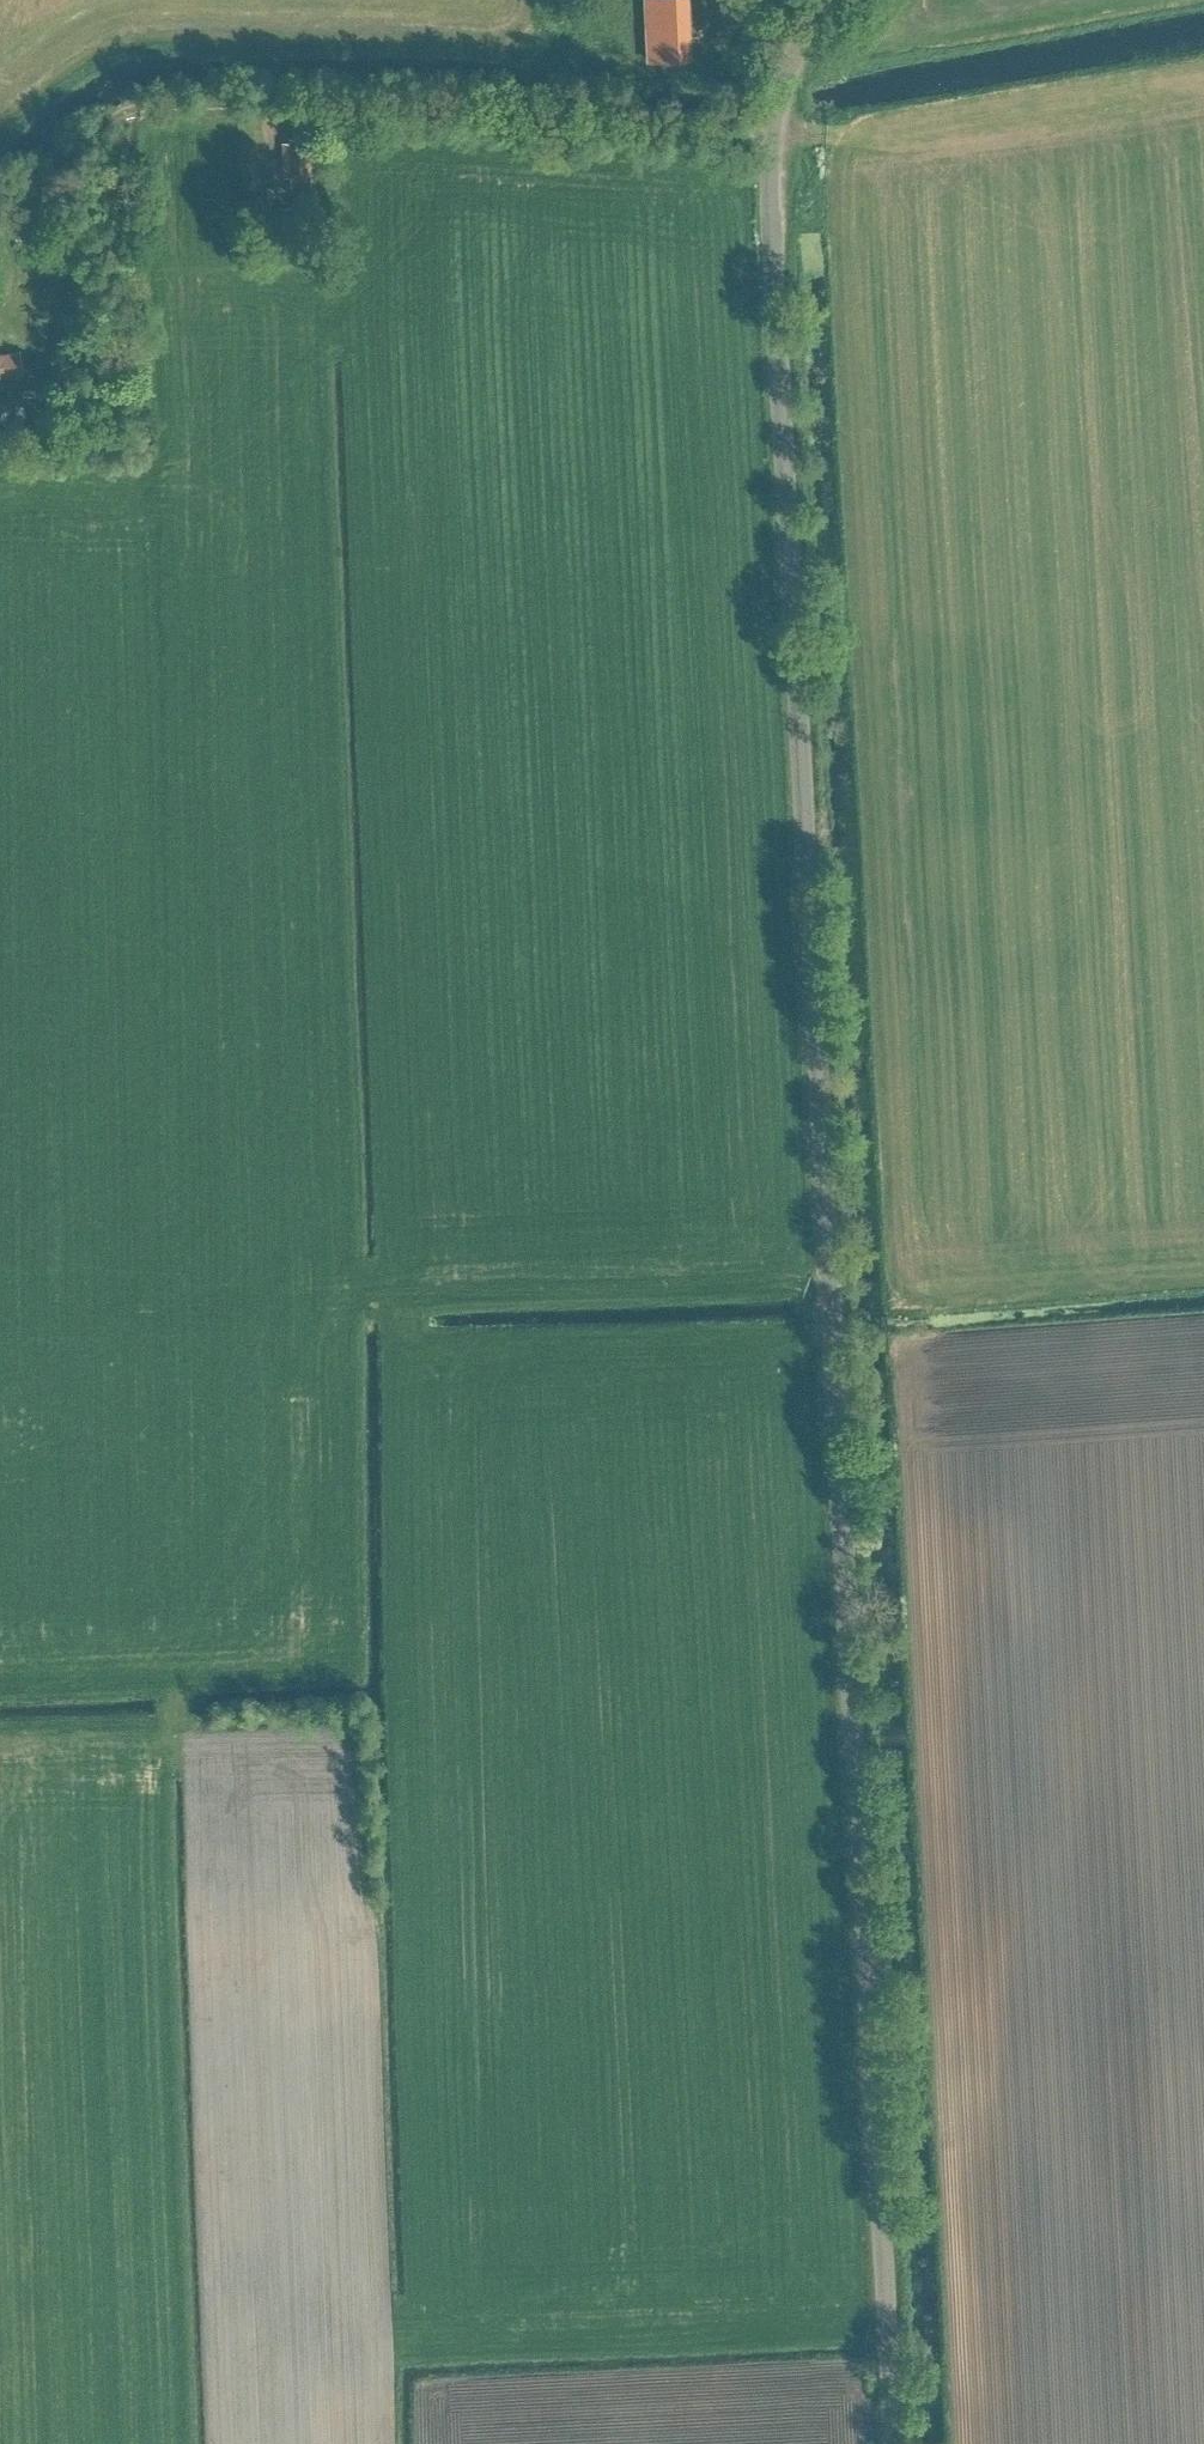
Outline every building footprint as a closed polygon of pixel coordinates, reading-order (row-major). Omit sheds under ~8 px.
[(689,54),(686,0),(646,0),(648,57),(689,54)] [(311,183),(310,134),(289,135),(289,140),(283,140),(284,175),(290,175),(290,184),(291,184),(291,190),(297,190),(297,184),(311,183)] [(313,224),(312,204),(297,205),(297,224),(313,224)] [(261,229),(290,228),(289,205),(274,205),(274,220),(261,220),(261,229)] [(23,371),(20,350),(0,352),(0,374),(23,371)]
